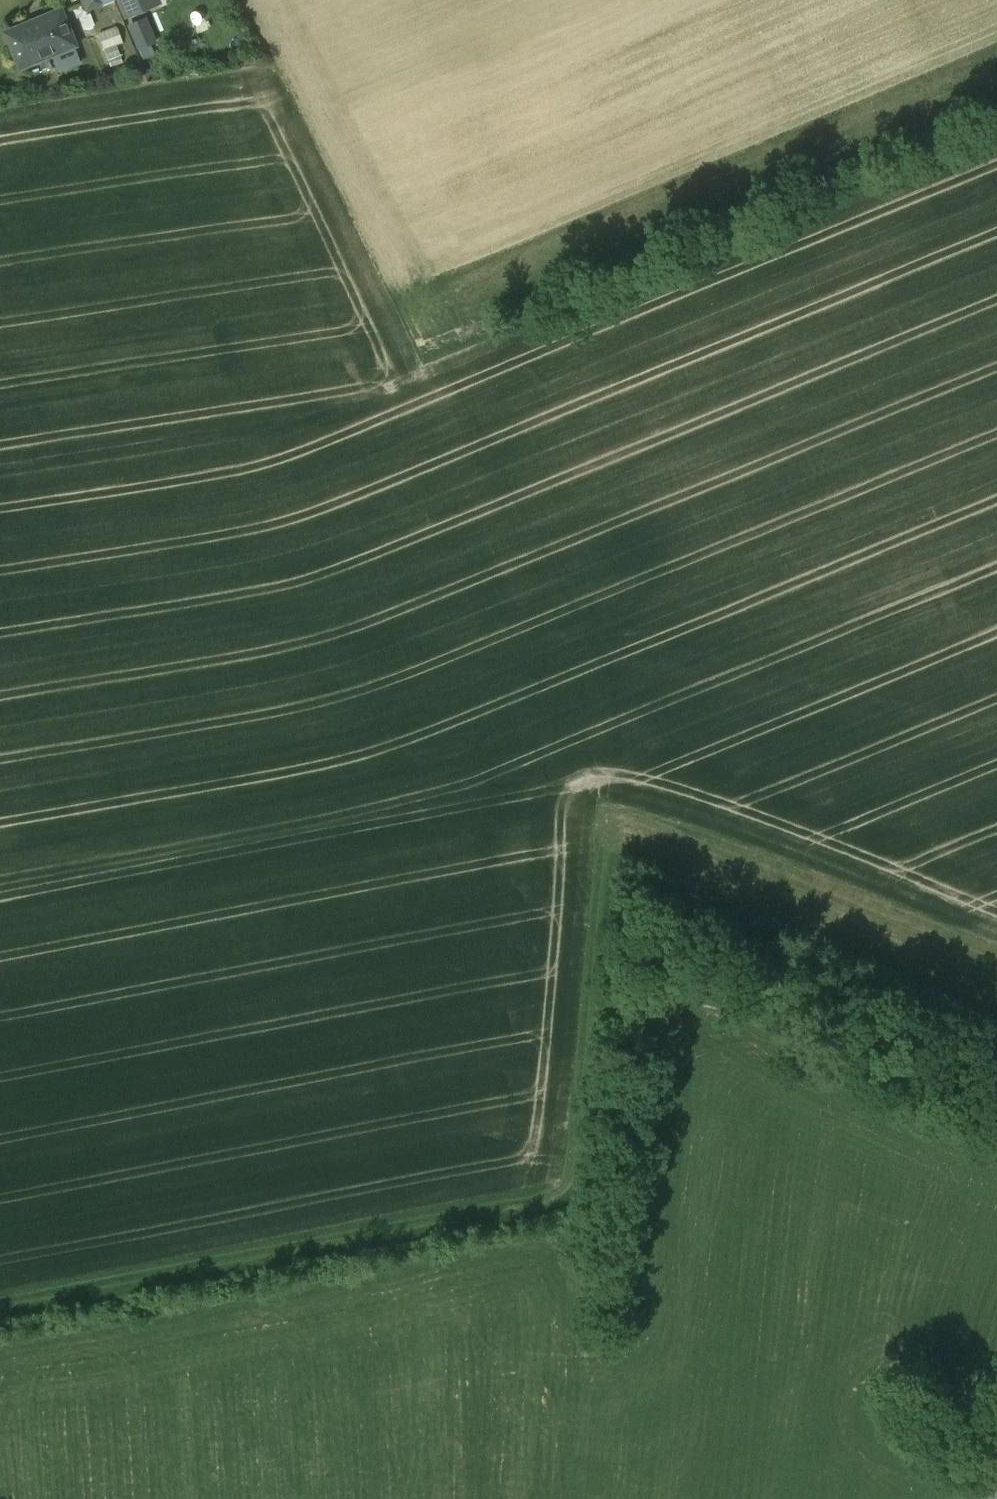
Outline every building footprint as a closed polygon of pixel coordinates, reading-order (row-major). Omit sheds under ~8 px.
[(88,8),(108,0),(85,0),(88,8)] [(127,17),(158,3),(157,0),(119,0),(127,17)] [(61,12),(7,34),(21,68),(75,46),(61,12)] [(103,30),(113,60),(125,56),(120,42),(127,40),(122,24),(103,30)]
